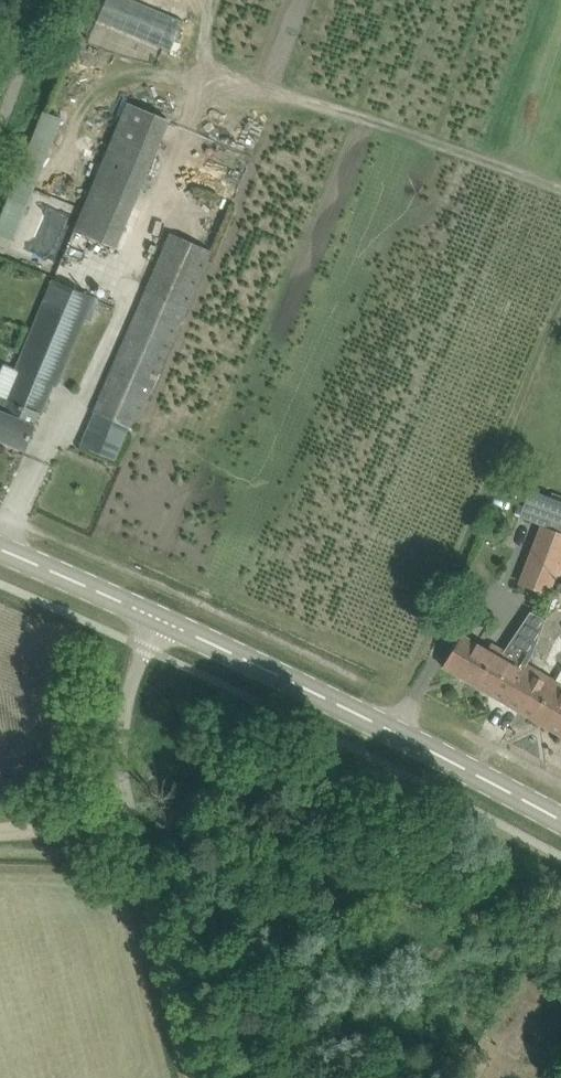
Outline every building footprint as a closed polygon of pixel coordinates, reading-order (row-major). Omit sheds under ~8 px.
[(51,10),(55,0),(28,0),(51,10)] [(129,100),(75,229),(116,246),(170,118),(129,100)] [(27,208),(34,189),(14,181),(7,200),(27,208)] [(187,307),(211,249),(171,232),(146,290),(94,411),(94,412),(80,445),(116,460),(130,427),(134,429),(187,307)] [(55,279),(17,369),(20,370),(20,372),(3,365),(0,372),(0,397),(3,398),(0,404),(0,437),(25,447),(34,426),(35,426),(53,384),(56,386),(94,296),(55,279)] [(518,583),(550,595),(558,573),(560,575),(560,520),(559,525),(543,518),(518,583)] [(443,666),(519,710),(530,691),(516,683),(528,664),(497,646),(494,652),(462,634),(443,666)] [(528,664),(516,683),(530,691),(519,710),(560,734),(560,683),(528,664)]
